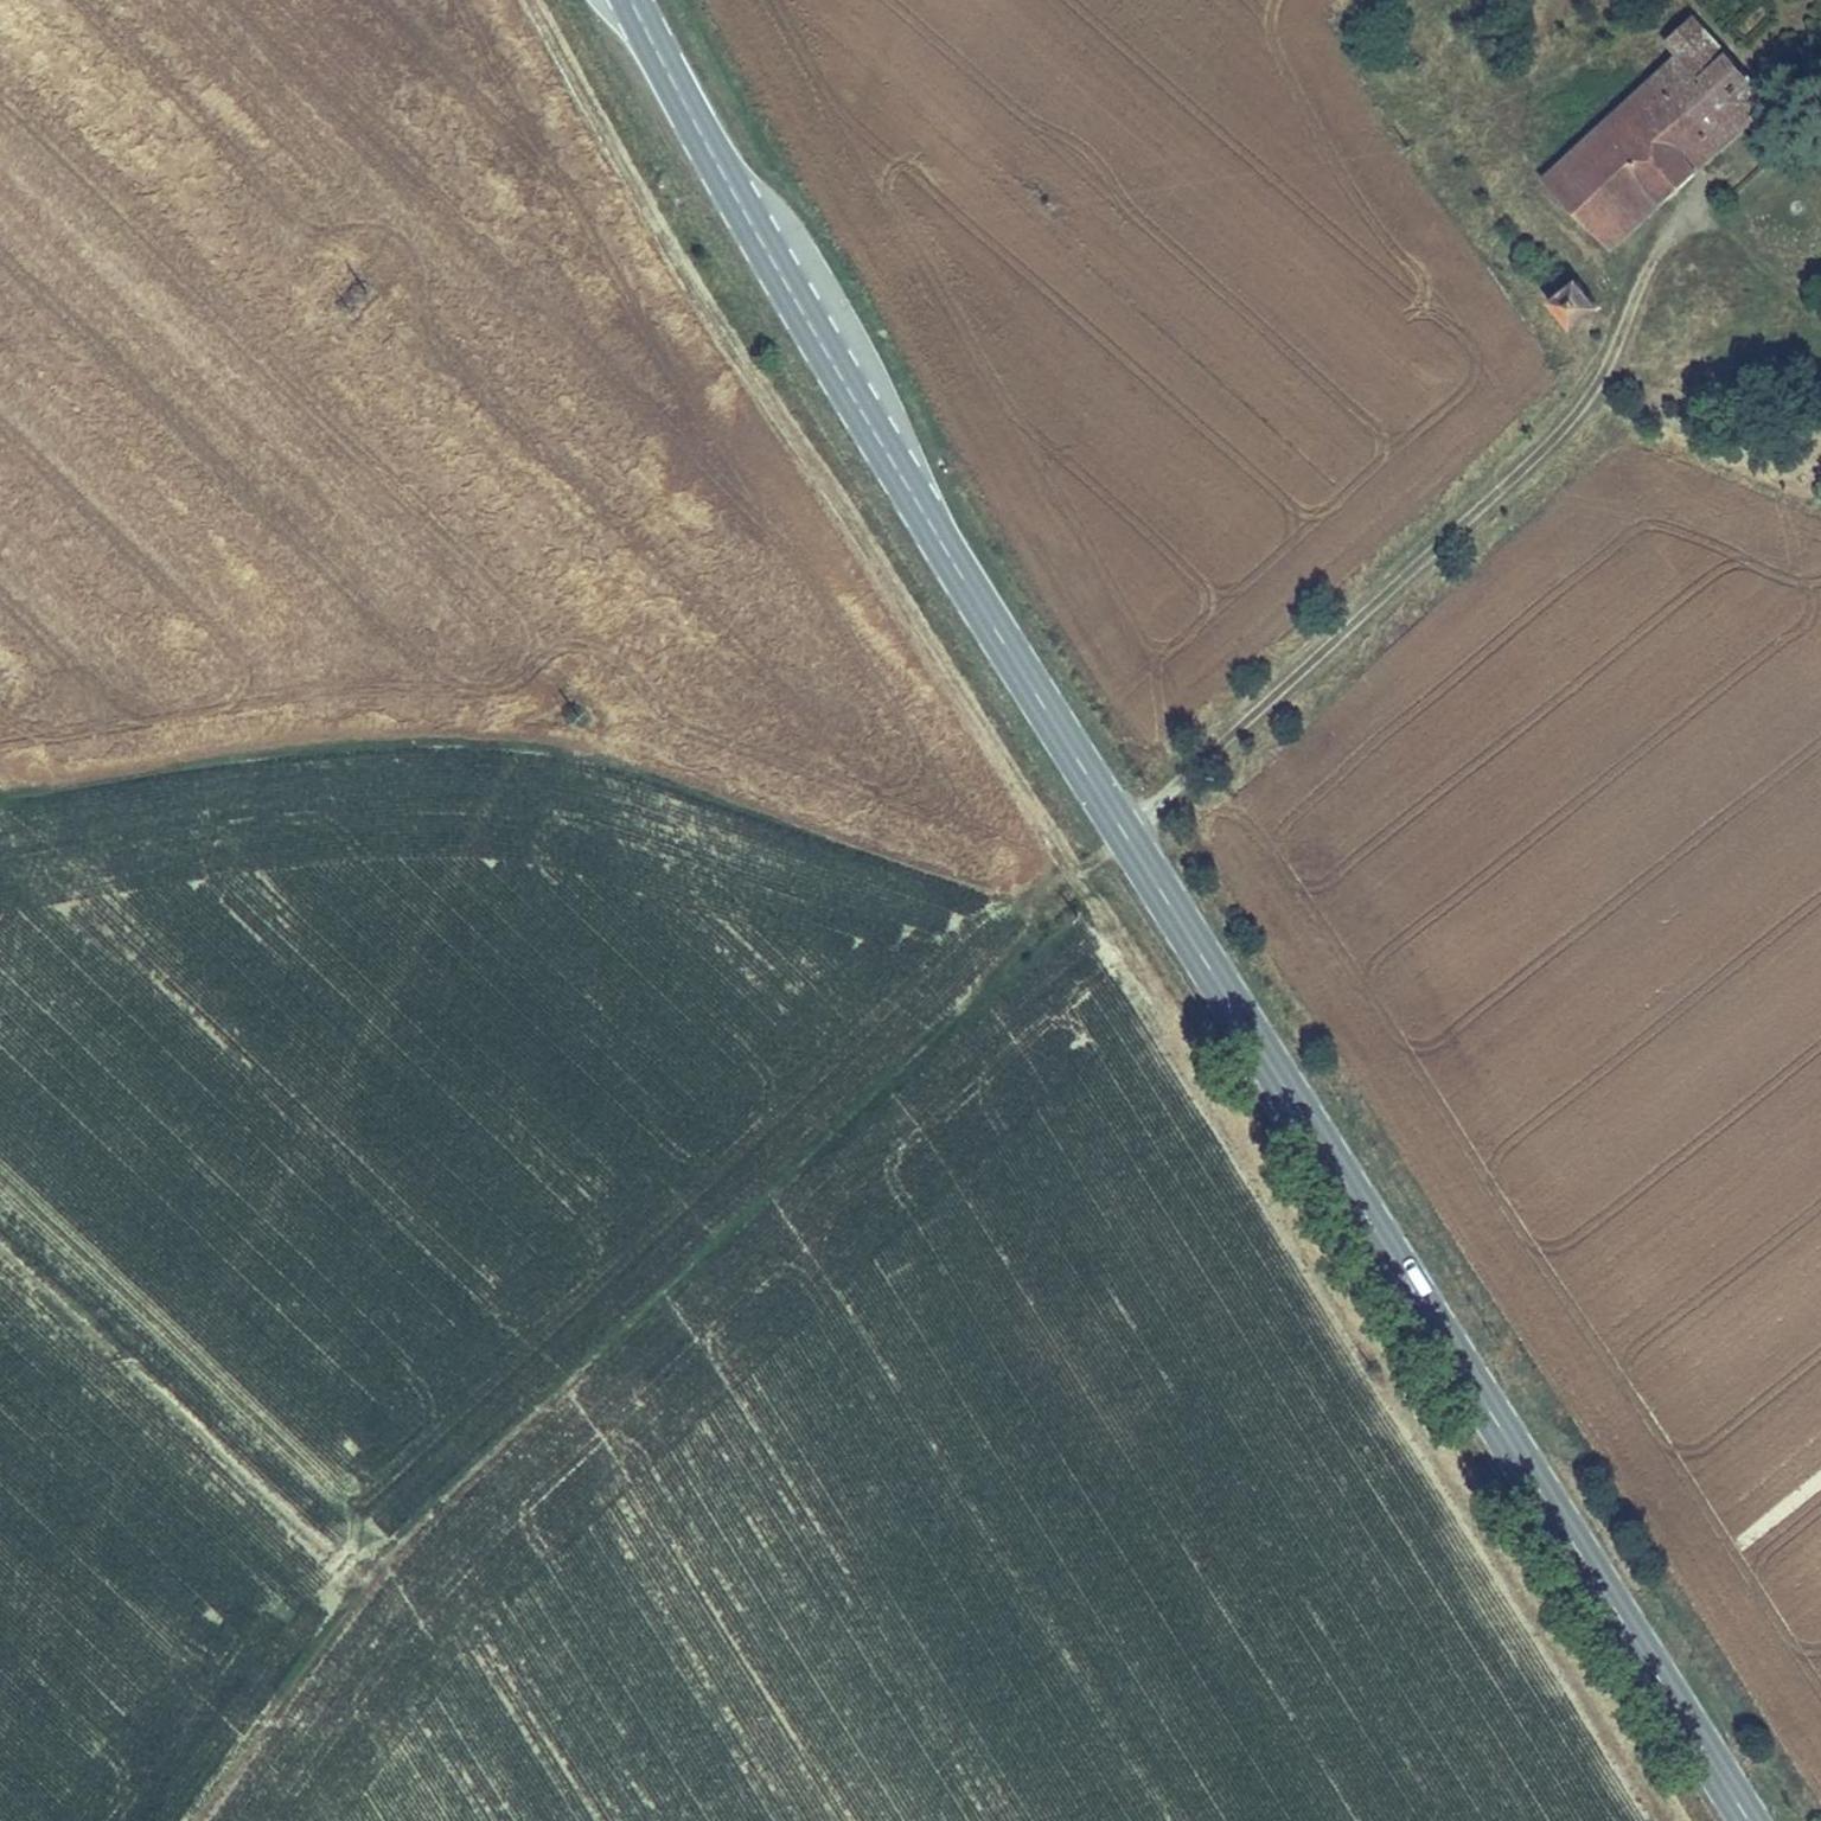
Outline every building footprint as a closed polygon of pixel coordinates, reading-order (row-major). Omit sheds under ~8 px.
[(1647,85),(1547,193),(1573,219),(1608,255),(1757,94),(1687,20),(1661,47),(1673,60),(1659,75),(1647,64),(1637,76),(1647,85)] [(1577,326),(1596,306),(1545,246),(1525,265),(1577,326)]
